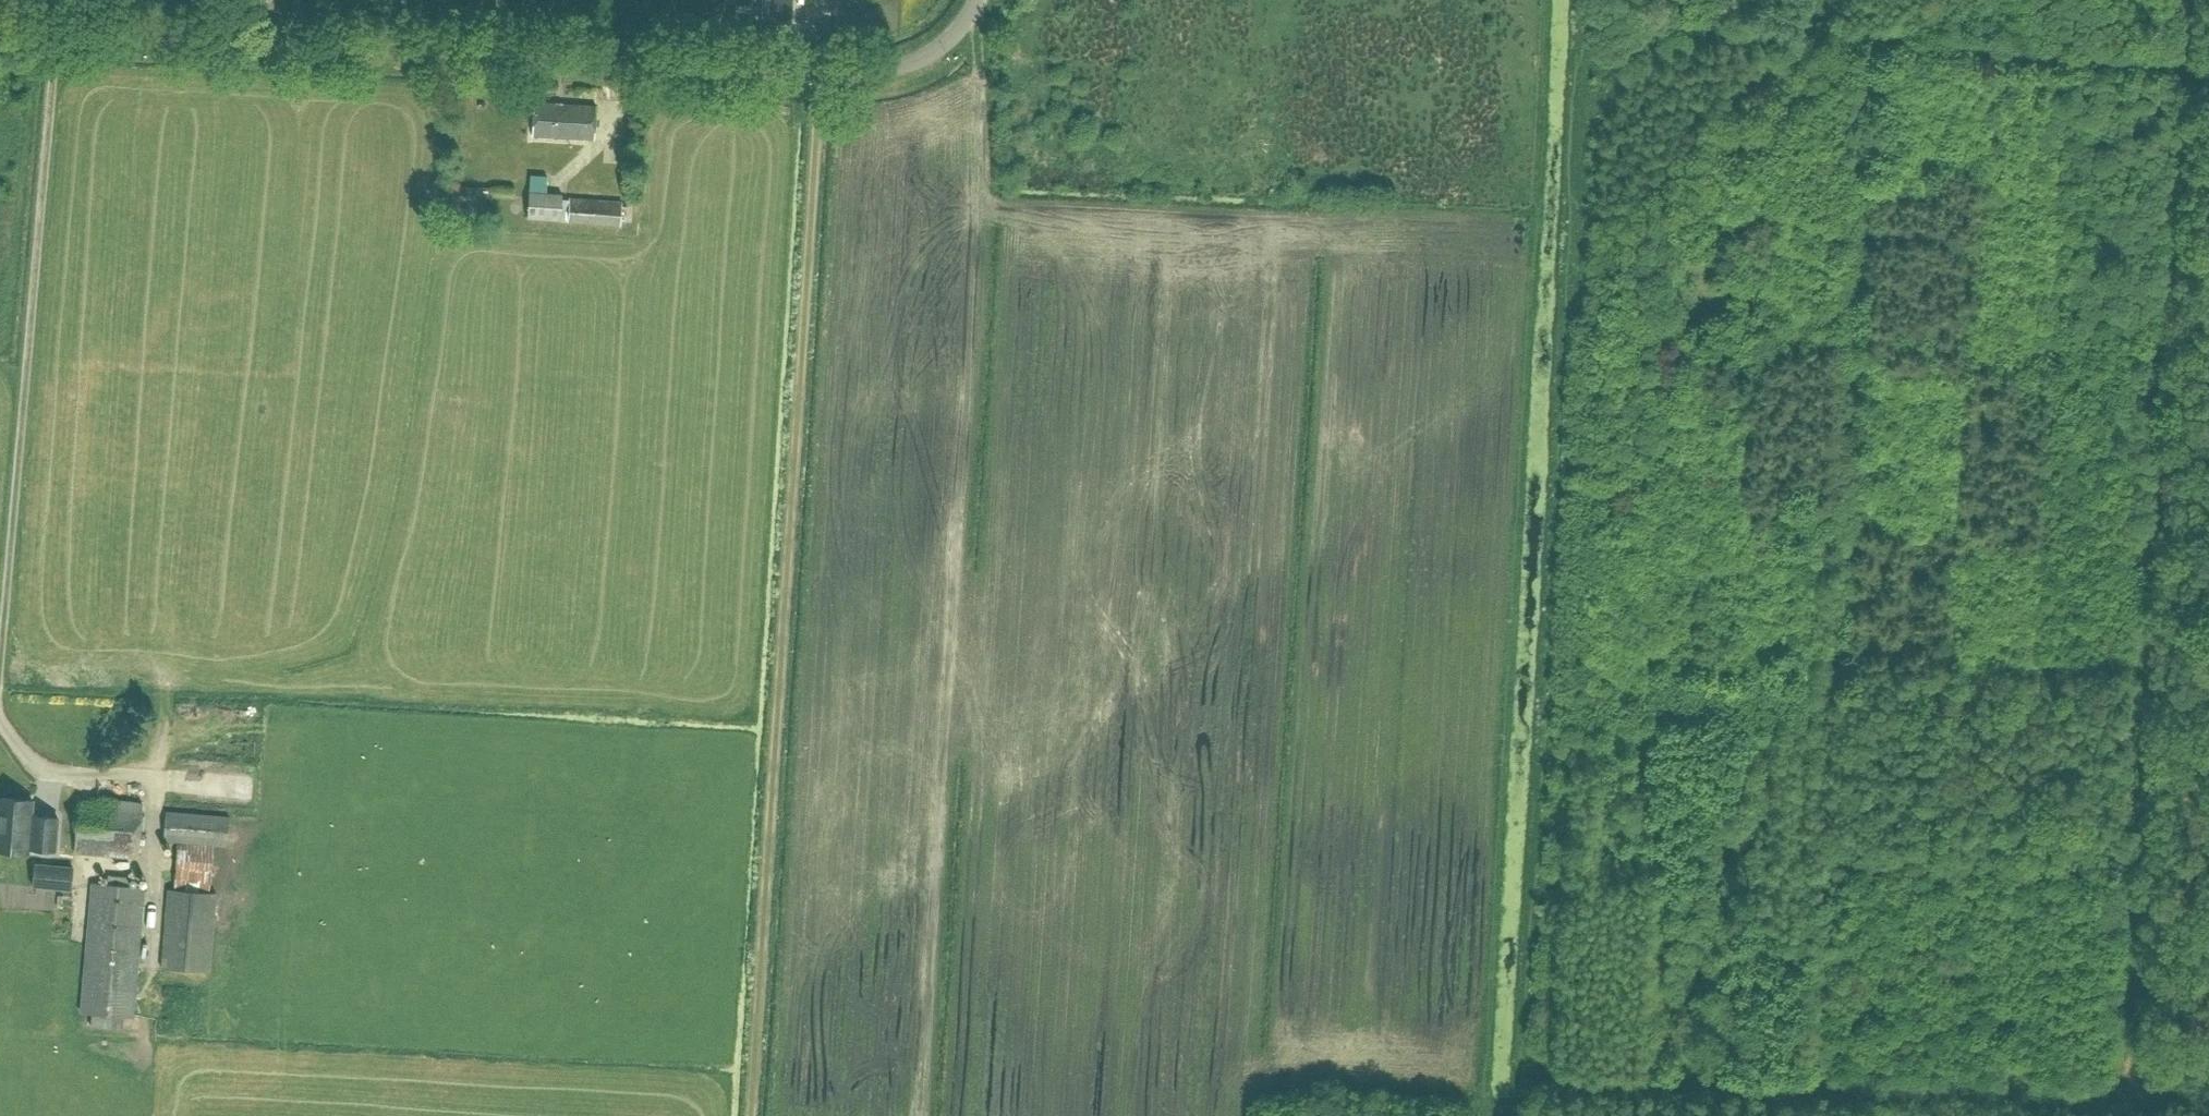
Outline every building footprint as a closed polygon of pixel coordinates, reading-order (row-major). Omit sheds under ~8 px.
[(245,6),(271,8),(271,0),(245,0),(245,6)] [(757,20),(790,23),(791,0),(758,0),(757,20)] [(531,136),(594,139),(595,106),(533,102),(531,136)] [(558,220),(560,196),(530,194),(528,217),(558,220)] [(567,222),(620,226),(621,221),(629,221),(630,204),(622,204),(622,202),(569,198),(567,222)] [(32,800),(0,798),(0,850),(28,852),(28,848),(55,850),(58,818),(31,815),(32,800)] [(142,803),(87,799),(87,801),(79,800),(75,853),(138,858),(142,803)] [(227,847),(230,816),(166,811),(162,841),(177,842),(174,877),(210,880),(213,845),(227,847)] [(35,869),(35,886),(72,884),(71,867),(35,869)] [(80,1013),(91,1014),(89,1028),(122,1030),(123,1017),(133,1018),(145,887),(90,882),(80,1013)] [(209,972),(216,893),(166,888),(160,968),(209,972)]
